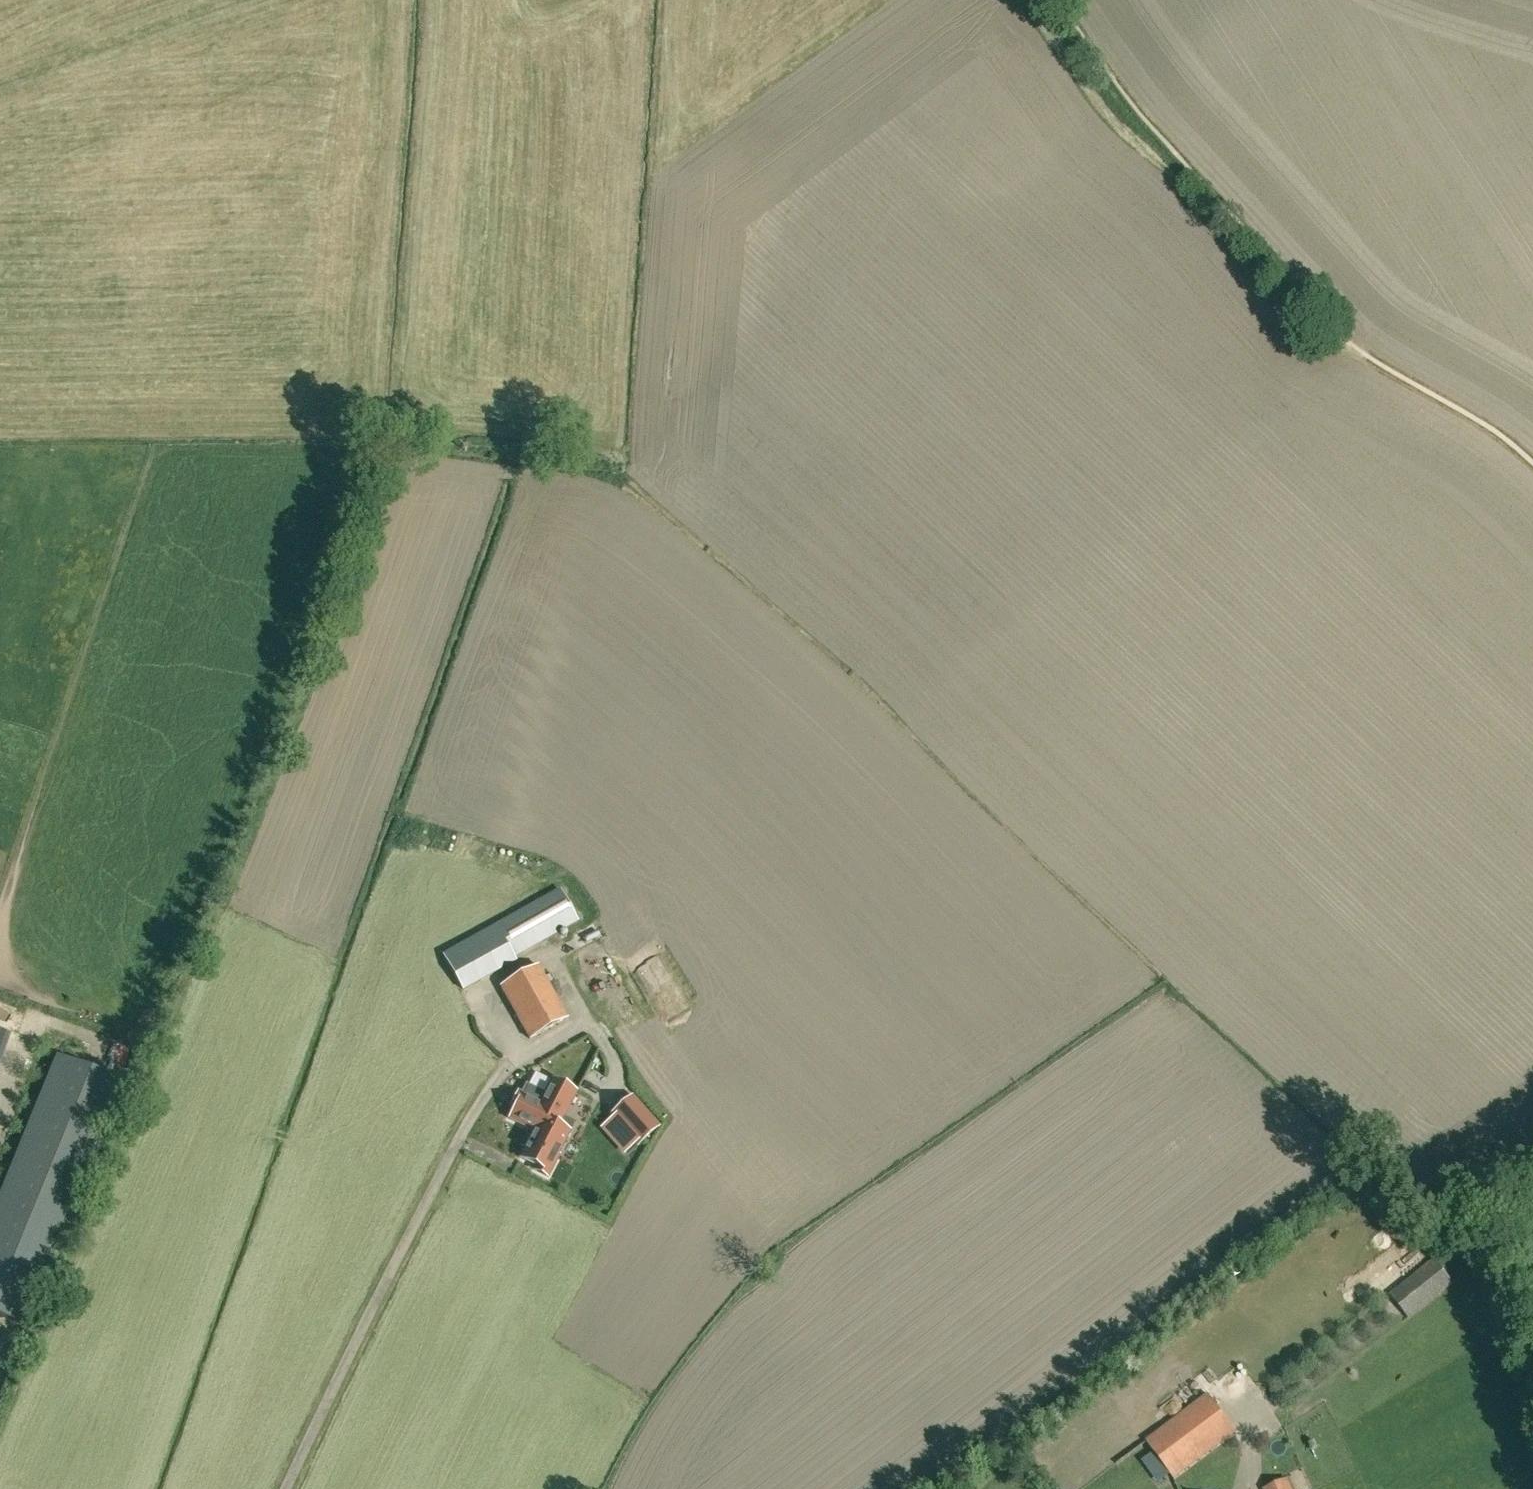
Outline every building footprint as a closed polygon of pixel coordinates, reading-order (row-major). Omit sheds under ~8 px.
[(497,926),(514,956),(577,922),(560,891),(497,926)] [(516,960),(514,956),(497,926),(443,955),(461,989),(516,960)] [(500,987),(530,1039),(567,1018),(538,966),(500,987)] [(9,1036),(0,1033),(0,1061),(9,1036)] [(0,1197),(0,1317),(25,1327),(124,1086),(57,1059),(0,1197)] [(527,1135),(531,1137),(520,1158),(536,1166),(534,1170),(548,1177),(559,1155),(557,1155),(574,1122),(563,1117),(576,1091),(551,1079),(544,1094),(526,1085),(522,1093),(518,1092),(512,1102),(516,1104),(509,1118),(530,1129),(527,1135)] [(612,1117),(599,1128),(623,1155),(635,1143),(637,1145),(658,1126),(631,1097),(610,1115),(612,1117)] [(1409,1318),(1453,1283),(1434,1261),(1391,1296),(1409,1318)] [(1209,1395),(1147,1442),(1174,1477),(1236,1431),(1209,1395)] [(1288,1476),(1263,1487),(1264,1488),(1294,1488),(1288,1476)]
